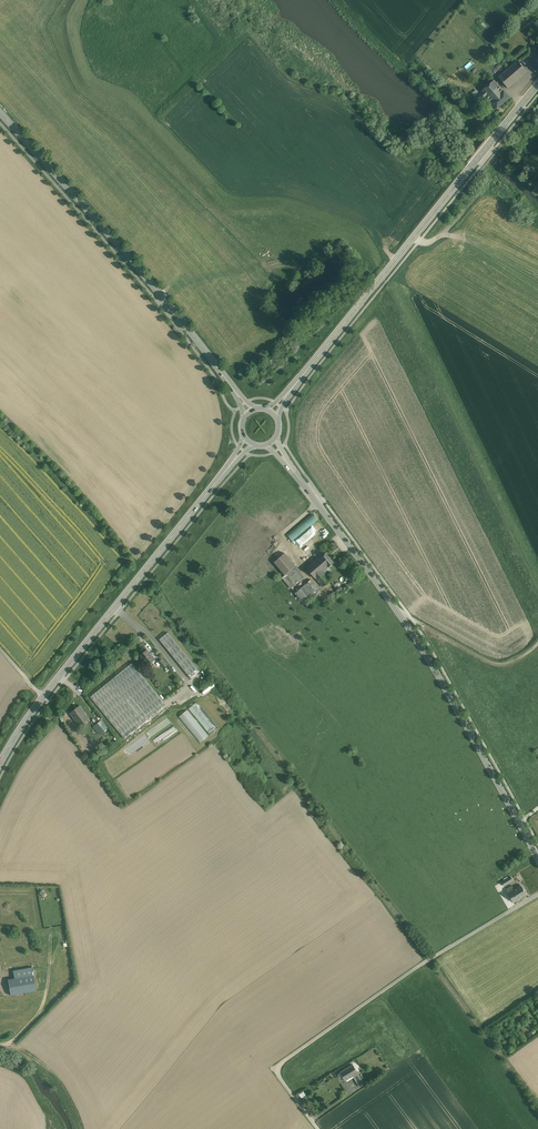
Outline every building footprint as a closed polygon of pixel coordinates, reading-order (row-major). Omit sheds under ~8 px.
[(517,61),(498,77),(508,89),(527,72),(517,61)] [(481,92),(487,98),(499,87),(494,81),(481,92)] [(487,98),(491,103),(503,92),(499,87),(487,98)] [(503,92),(491,103),(497,110),(510,98),(504,91),(503,92)] [(479,105),(487,98),(481,92),(473,99),(479,105)] [(313,514),(286,533),(291,540),(318,520),(313,514)] [(267,532),(279,521),(276,517),(264,529),(267,532)] [(274,528),(273,527),(271,529),(272,530),(267,533),(270,537),(284,527),(281,523),(274,528)] [(304,544),(315,535),(309,529),(298,538),(304,544)] [(320,549),(312,541),(303,549),(303,550),(299,553),(300,554),(303,558),(306,561),(314,554),(320,549)] [(314,554),(317,558),(320,556),(321,557),(324,554),(320,549),(314,554)] [(296,566),(285,553),(274,562),(285,575),(287,573),(296,566)] [(334,562),(326,553),(324,554),(321,557),(329,567),(334,562)] [(317,558),(306,567),(315,578),(323,587),(330,580),(327,576),(324,573),(323,572),(329,567),(321,557),(320,556),(317,558)] [(296,566),(287,573),(295,585),(303,579),(298,573),(300,571),(296,566)] [(319,590),(311,580),(305,585),(314,595),(319,590)] [(330,580),(323,587),(327,592),(335,585),(330,580)] [(305,585),(295,593),(304,603),(314,595),(305,585)] [(189,678),(198,671),(168,631),(159,638),(189,678)] [(155,659),(147,650),(141,655),(148,665),(155,659)] [(167,666),(162,659),(159,662),(164,668),(167,666)] [(132,663),(90,697),(124,739),(166,705),(132,663)] [(203,693),(214,686),(213,683),(202,691),(203,693)] [(80,705),(70,713),(75,720),(79,716),(78,716),(84,712),(80,705)] [(178,716),(199,742),(208,736),(187,709),(178,716)] [(84,712),(78,716),(79,716),(75,720),(79,726),(89,719),(84,712)] [(101,720),(94,726),(100,734),(107,728),(101,720)] [(511,877),(502,882),(504,886),(513,881),(511,877)] [(514,889),(513,890),(516,896),(512,899),(513,902),(526,895),(521,885),(514,889)] [(512,886),(506,889),(512,899),(516,896),(513,890),(514,889),(512,886)] [(0,950),(1,953),(0,953),(0,968),(0,971),(9,969),(6,949),(4,949),(0,950)] [(14,972),(15,978),(33,975),(32,969),(14,972)] [(8,979),(11,995),(36,990),(33,975),(15,978),(8,979)] [(353,1065),(340,1072),(337,1074),(340,1079),(343,1077),(345,1080),(353,1076),(358,1073),(353,1065)] [(364,1083),(358,1073),(353,1076),(359,1086),(364,1083)]
